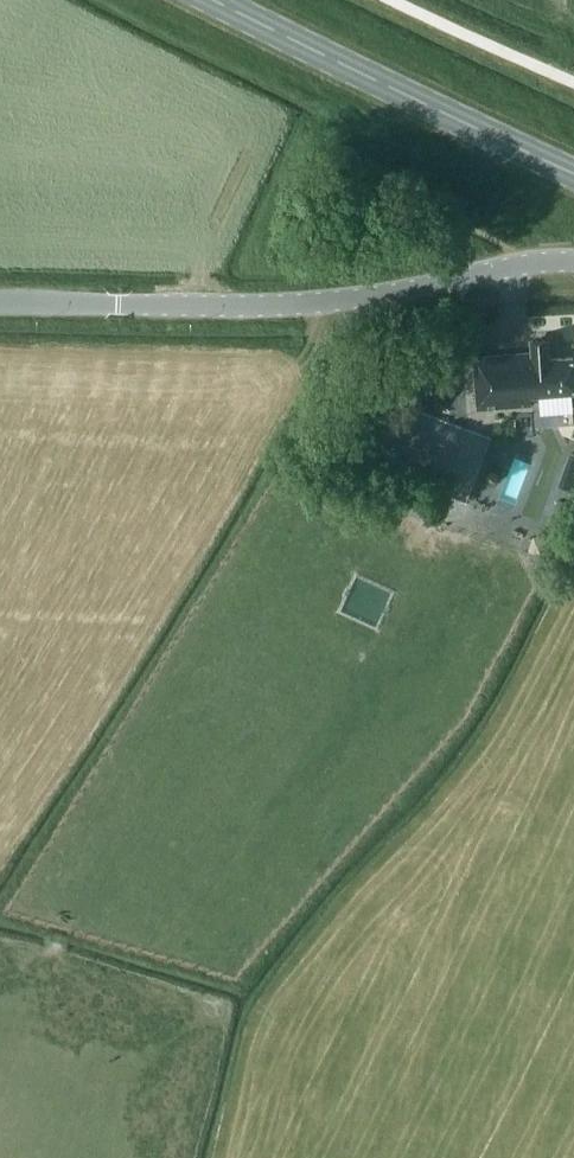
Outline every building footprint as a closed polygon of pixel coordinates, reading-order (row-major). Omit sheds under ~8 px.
[(550,340),(530,341),(531,352),(473,356),(477,408),(529,404),(529,398),(573,395),(573,387),(572,359),(551,358),(550,340)] [(573,490),(573,473),(565,469),(559,485),(573,490)] [(551,541),(544,538),(533,542),(530,551),(545,557),(551,541)]
